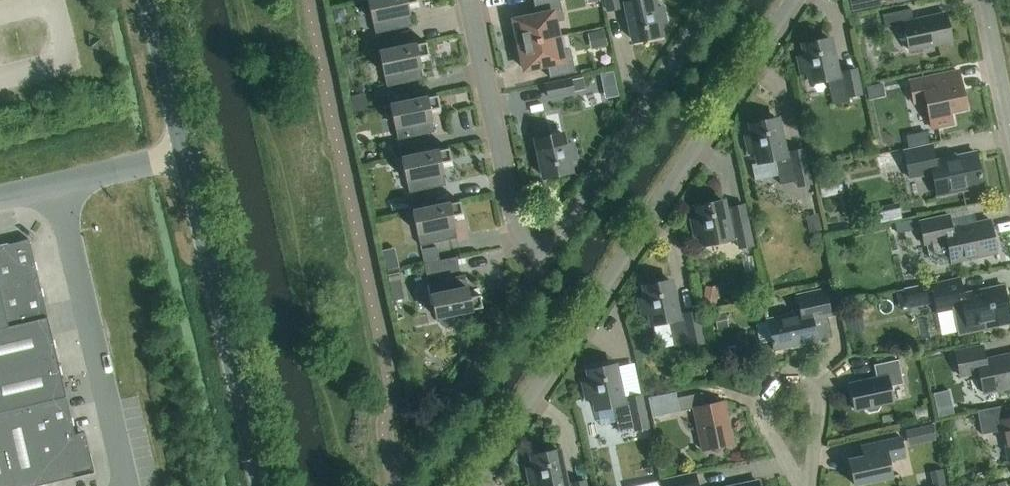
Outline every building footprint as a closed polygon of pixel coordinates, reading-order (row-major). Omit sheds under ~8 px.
[(417,1),(416,0),(368,0),(375,33),(411,26),(406,4),(417,1)] [(536,15),(513,20),(514,23),(512,26),(514,33),(517,35),(519,44),(558,36),(555,22),(564,20),(560,0),(543,0),(533,2),(536,15)] [(665,23),(662,6),(653,8),(652,0),(605,0),(607,10),(620,7),(619,4),(626,3),(634,42),(659,36),(657,24),(665,23)] [(951,40),(946,14),(913,21),(910,8),(882,14),(885,28),(903,24),(908,49),(951,40)] [(376,37),(379,52),(394,48),(391,34),(376,37)] [(561,51),(558,36),(519,44),(524,69),(547,64),(549,77),(575,72),(570,49),(561,51)] [(798,57),(801,73),(809,71),(812,83),(827,80),(833,105),(849,101),(848,96),(861,94),(855,69),(843,72),(844,75),(837,76),(828,38),(803,43),(806,55),(798,57)] [(418,57),(428,54),(425,42),(394,48),(379,52),(386,86),(422,79),(418,57)] [(914,102),(924,100),(930,130),(953,125),(950,111),(966,108),(958,71),(909,81),(914,102)] [(544,83),(547,99),(574,93),(571,78),(544,83)] [(869,102),(885,99),(881,82),(865,86),(869,102)] [(387,90),(390,105),(405,101),(402,87),(387,90)] [(429,110),(439,107),(436,95),(405,101),(390,105),(397,139),(434,132),(429,110)] [(810,183),(803,149),(790,152),(791,155),(784,156),(776,118),(751,123),(753,135),(745,136),(748,153),(757,151),(759,163),(775,159),(780,184),(796,181),(797,186),(810,183)] [(564,144),(561,132),(536,138),(545,178),(570,172),(567,161),(575,159),(572,142),(564,144)] [(398,143),(401,158),(427,152),(424,138),(398,143)] [(969,192),(983,189),(975,152),(934,161),(931,145),(904,151),(909,177),(932,172),(937,195),(968,189),(969,192)] [(440,163),(450,160),(448,148),(427,152),(401,158),(409,192),(445,185),(440,163)] [(409,196),(412,211),(428,207),(425,193),(409,196)] [(752,245),(746,221),(743,204),(723,208),(722,200),(697,205),(699,217),(691,219),(694,235),(703,233),(705,245),(737,238),(739,248),(752,245)] [(451,216),(462,213),(459,201),(428,207),(412,211),(420,245),(456,238),(451,216)] [(924,245),(926,245),(928,257),(939,264),(951,261),(951,263),(997,253),(989,219),(951,228),(948,215),(919,221),(924,245)] [(8,244),(18,284),(38,279),(30,245),(29,239),(24,240),(8,244)] [(18,284),(8,244),(0,246),(0,288),(18,284)] [(421,250),(424,263),(439,260),(436,246),(421,250)] [(439,260),(424,263),(427,278),(438,275),(439,279),(428,282),(435,317),(481,307),(479,294),(469,296),(464,274),(460,275),(456,257),(439,260)] [(0,288),(0,296),(7,327),(47,318),(38,279),(18,284),(0,288)] [(1009,323),(1009,318),(1003,286),(963,294),(959,279),(931,285),(936,311),(962,306),(966,326),(981,323),(982,329),(1009,323)] [(638,298),(642,315),(650,313),(653,325),(668,321),(674,346),(690,343),(691,345),(703,343),(696,311),(684,314),(684,317),(677,318),(669,280),(644,285),(647,297),(638,298)] [(812,320),(830,316),(828,304),(839,302),(836,286),(796,295),(799,310),(791,311),(791,314),(767,319),(773,350),(816,341),(812,320)] [(56,357),(47,318),(7,327),(0,329),(0,370),(56,357)] [(1009,387),(1009,354),(985,360),(982,346),(955,352),(960,376),(979,372),(983,393),(1009,387)] [(56,357),(0,370),(0,411),(26,405),(66,396),(56,357)] [(854,410),(864,408),(865,410),(869,413),(877,411),(880,406),(880,405),(893,402),(889,386),(903,383),(898,360),(874,365),(877,378),(849,384),(854,410)] [(583,383),(586,399),(595,398),(597,409),(613,406),(618,431),(634,427),(635,430),(647,427),(641,396),(628,398),(629,401),(622,403),(614,364),(589,369),(591,381),(583,383)] [(704,405),(702,392),(677,398),(680,411),(693,408),(702,450),(733,443),(724,401),(704,405)] [(75,435),(66,396),(26,405),(35,444),(75,435)] [(26,405),(0,411),(0,427),(14,485),(36,485),(44,484),(35,444),(26,405)] [(1007,419),(1004,405),(977,411),(982,434),(1003,430),(1009,461),(1009,418),(1007,419)] [(931,424),(906,430),(909,442),(934,436),(931,424)] [(0,427),(0,485),(14,485),(0,427)] [(35,444),(44,484),(94,472),(90,451),(79,454),(75,435),(35,444)] [(848,460),(854,485),(892,476),(888,462),(905,458),(900,436),(873,442),(875,454),(848,460)] [(530,485),(538,483),(539,485),(565,485),(557,449),(532,455),(535,466),(527,468),(530,485)] [(695,472),(662,479),(663,485),(698,485),(695,472)]
